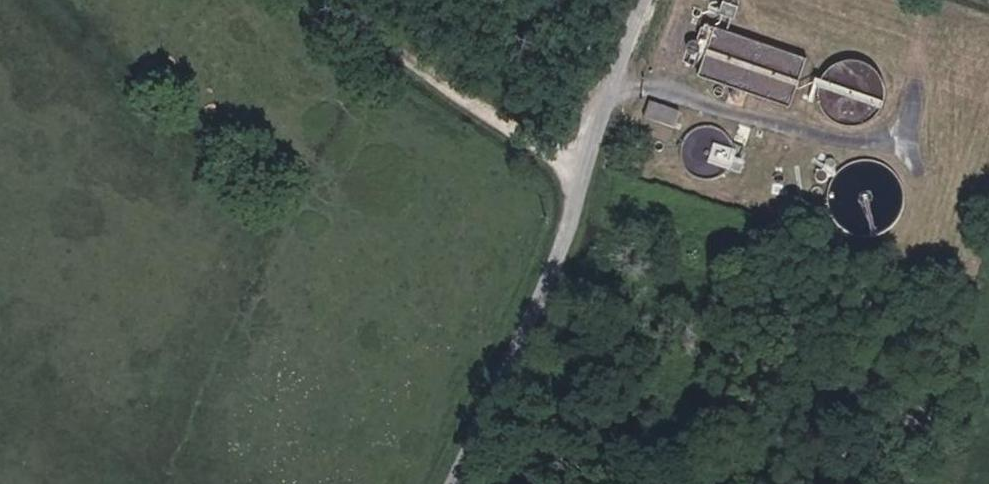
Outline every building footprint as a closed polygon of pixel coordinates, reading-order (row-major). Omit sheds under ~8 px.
[(718,24),(701,74),(789,104),(806,54),(718,24)]
